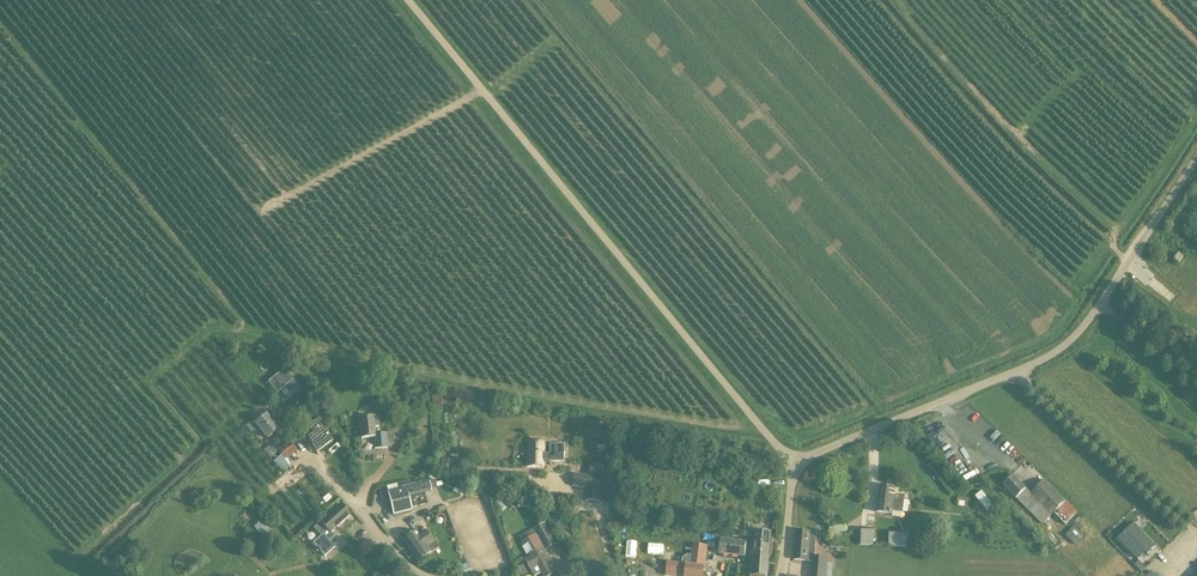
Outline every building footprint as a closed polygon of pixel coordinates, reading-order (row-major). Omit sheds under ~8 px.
[(1183,257),(1178,253),(1174,259),(1178,263),(1183,257)] [(285,377),(276,367),(262,383),(270,391),(285,377)] [(434,411),(442,410),(440,394),(432,395),(434,411)] [(250,434),(258,428),(266,438),(277,430),(265,415),(256,423),(253,420),(245,426),(250,434)] [(361,438),(373,437),(374,449),(387,448),(386,433),(374,433),(374,427),(378,427),(377,415),(372,416),(358,417),(361,438)] [(968,444),(974,438),(959,423),(953,429),(968,444)] [(933,435),(928,440),(949,463),(955,457),(933,435)] [(288,441),(276,450),(271,444),(263,451),(281,473),(289,467),(284,461),(296,451),(288,441)] [(550,454),(544,453),(544,442),(528,441),(527,466),(543,467),(544,461),(550,461),(550,462),(564,462),(565,445),(550,444),(550,454)] [(586,501),(599,502),(600,489),(602,477),(601,477),(603,465),(591,463),(589,475),(573,473),(571,486),(587,488),(586,501)] [(1012,475),(1002,485),(1016,498),(1042,525),(1065,501),(1044,480),(1031,493),(1026,489),(1012,475)] [(429,481),(387,491),(393,514),(411,509),(408,497),(431,491),(429,481)] [(904,496),(894,495),(895,488),(880,486),(876,512),(891,514),(891,511),(902,513),(904,496)] [(982,517),(990,517),(989,494),(981,495),(982,517)] [(313,528),(320,536),(312,543),(324,556),(334,548),(328,541),(334,536),(330,532),(349,515),(340,504),(320,522),(313,528)] [(695,509),(675,506),(673,518),(694,520),(695,509)] [(262,520),(253,528),(262,538),(270,530),(262,520)] [(557,571),(545,551),(557,545),(545,523),(533,529),(536,534),(520,543),(529,557),(525,560),(534,575),(535,575),(541,573),(543,575),(548,575),(557,571)] [(1124,532),(1116,539),(1136,560),(1144,553),(1146,554),(1153,547),(1132,524),(1124,532)] [(1074,545),(1082,536),(1073,527),(1065,535),(1074,545)] [(873,546),(874,529),(861,528),(860,545),(873,546)] [(401,534),(404,538),(404,539),(419,560),(431,552),(427,547),(433,543),(424,531),(419,535),(416,530),(410,534),(407,530),(401,534)] [(767,568),(768,568),(770,533),(754,531),(752,566),(752,567),(751,567),(749,575),(766,575),(767,568)] [(812,561),(811,575),(824,575),(826,558),(814,557),(816,533),(796,531),(793,559),(812,561)] [(907,533),(889,532),(888,546),(906,547),(907,533)] [(745,542),(720,539),(719,553),(744,556),(745,542)] [(638,564),(638,541),(627,541),(626,564),(638,564)] [(696,547),(694,568),(676,565),(675,575),(707,575),(711,548),(696,547)] [(1140,559),(1136,564),(1142,571),(1147,567),(1140,559)] [(467,563),(460,566),(463,574),(471,571),(467,563)]
